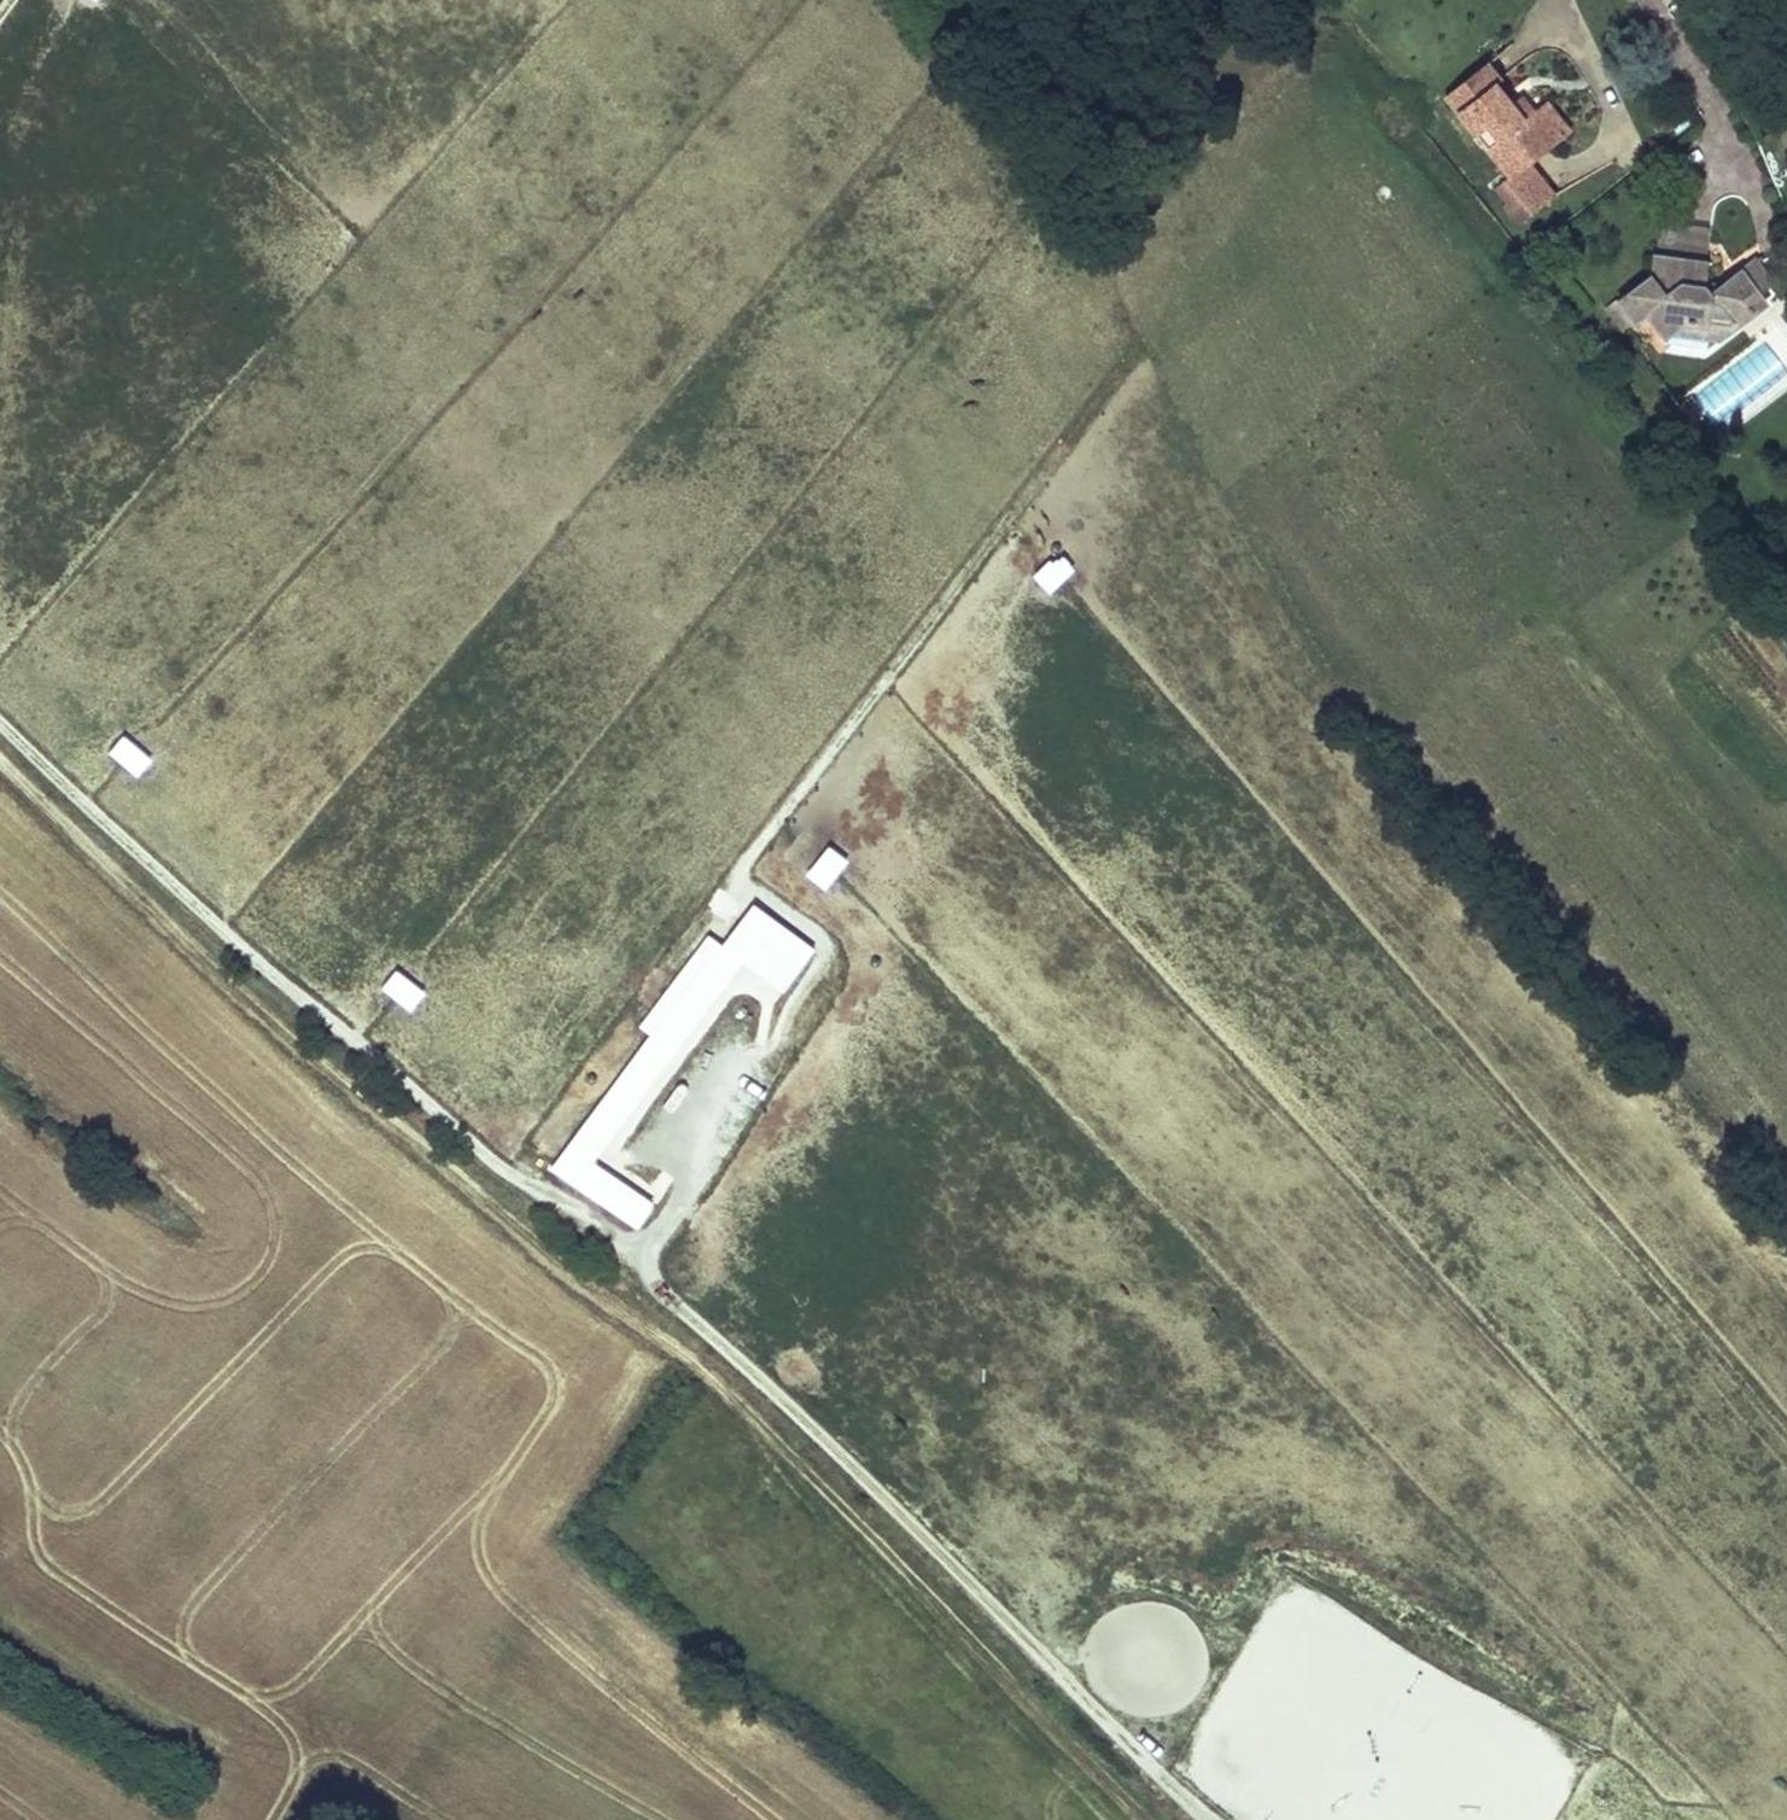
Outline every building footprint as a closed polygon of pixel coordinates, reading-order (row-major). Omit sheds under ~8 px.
[(1486,49),(1480,54),(1496,75),(1502,70),(1486,49)] [(1480,54),(1441,84),(1507,171),(1497,179),(1510,196),(1547,168),(1534,151),(1571,122),(1546,88),(1531,99),(1520,86),(1510,93),(1496,75),(1480,54)] [(1707,254),(1652,249),(1648,272),(1619,294),(1636,316),(1647,307),(1664,327),(1678,316),(1710,322),(1721,336),(1741,320),(1732,309),(1747,297),(1756,308),(1768,298),(1758,286),(1741,264),(1732,271),(1713,286),(1705,272),(1705,268),(1707,254)] [(1757,249),(1741,264),(1758,286),(1771,273),(1757,249)] [(1713,286),(1732,271),(1705,268),(1705,272),(1713,286)] [(1741,320),(1756,308),(1747,297),(1732,309),(1741,320)] [(1664,327),(1721,336),(1710,322),(1678,316),(1664,327)] [(1710,412),(1693,390),(1682,398),(1699,421),(1710,412)]
